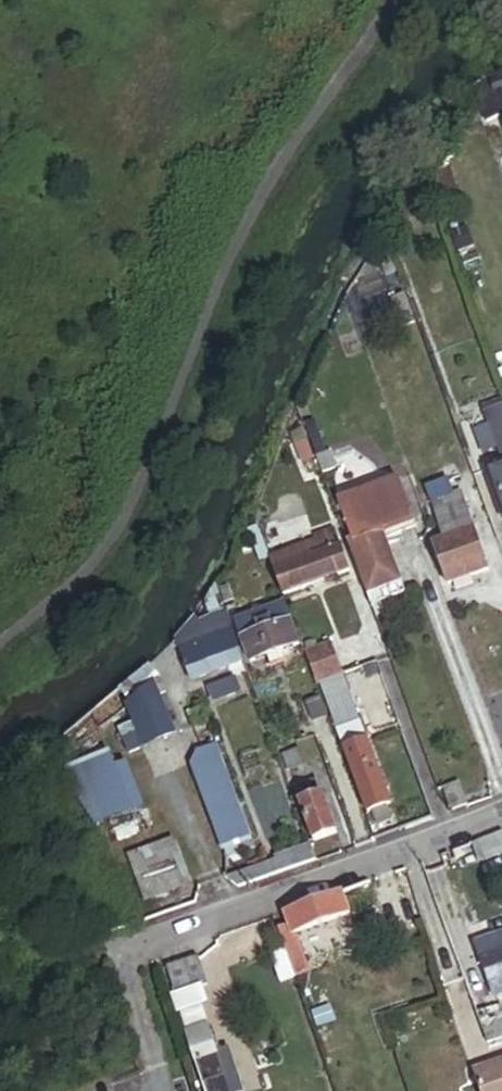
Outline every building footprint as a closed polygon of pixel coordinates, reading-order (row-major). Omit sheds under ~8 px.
[(501,113),(501,87),(493,91),(486,96),(490,105),(476,111),(482,127),(501,119),(501,114),(501,113)] [(467,190),(460,175),(432,188),(440,204),(467,190)] [(396,330),(408,326),(401,303),(388,307),(396,330)] [(482,414),(500,464),(501,464),(501,407),(482,414)] [(298,464),(312,462),(308,444),(295,447),(298,464)] [(319,459),(325,474),(338,469),(332,454),(319,459)] [(500,464),(487,469),(501,513),(501,464),(500,464)] [(417,523),(403,485),(341,508),(356,546),(351,548),(369,596),(403,583),(390,548),(387,549),(385,543),(382,536),(417,523)] [(441,540),(471,530),(458,495),(428,506),(441,540)] [(419,530),(417,523),(382,536),(385,543),(419,530)] [(281,593),(346,569),(331,527),(314,533),(315,537),(320,552),(273,569),(281,593)] [(445,585),(485,571),(471,530),(441,540),(431,544),(445,585)] [(273,569),(320,552),(315,537),(268,554),(273,569)] [(200,633),(173,643),(187,680),(239,661),(212,591),(202,605),(205,613),(193,617),(200,633)] [(275,654),(293,648),(278,602),(229,619),(245,665),(261,659),(265,669),(278,664),(275,654)] [(308,662),(329,655),(325,643),(304,650),(308,662)] [(316,685),(340,677),(333,654),(329,655),(308,662),(316,685)] [(156,734),(171,719),(157,679),(143,694),(156,734)] [(235,681),(209,687),(212,700),(238,694),(235,681)] [(304,725),(320,719),(310,691),(294,696),(304,725)] [(333,714),(354,707),(349,693),(328,701),(333,714)] [(132,742),(156,734),(143,694),(119,702),(132,742)] [(367,809),(388,802),(354,707),(333,714),(367,809)] [(250,835),(214,741),(195,749),(188,765),(220,846),(250,835)] [(290,786),(306,780),(293,744),(277,750),(290,786)] [(119,748),(67,770),(92,830),(144,809),(119,748)] [(462,804),(455,781),(437,787),(444,809),(462,804)] [(311,840),(332,833),(315,784),(294,791),(311,840)] [(143,897),(179,886),(166,844),(130,856),(143,897)] [(306,929),(327,922),(347,915),(340,892),(286,913),(290,925),(277,929),(293,976),(303,973),(306,973),(302,961),(295,940),(292,933),(306,929)] [(306,929),(309,939),(330,932),(327,922),(306,929)] [(302,961),(311,958),(303,937),(295,940),(302,961)] [(475,948),(480,962),(501,954),(501,938),(475,948)] [(496,1003),(501,1000),(501,954),(480,962),(496,1003)] [(188,995),(205,990),(198,964),(182,969),(188,995)] [(174,999),(188,995),(182,969),(167,973),(174,999)] [(301,997),(310,994),(303,973),(293,976),(301,997)] [(207,1033),(187,1039),(202,1090),(225,1090),(220,1074),(236,1070),(229,1046),(212,1051),(207,1033)] [(498,1071),(478,1078),(482,1090),(501,1090),(501,1083),(498,1071)]
